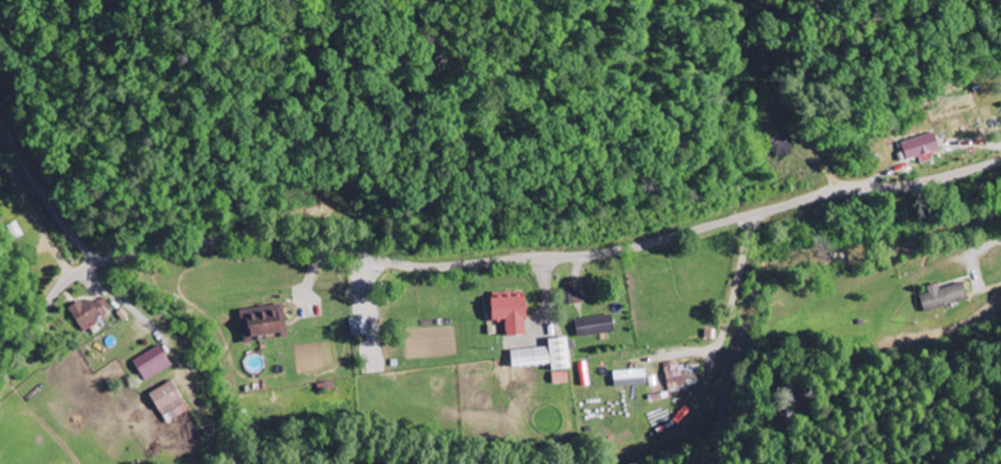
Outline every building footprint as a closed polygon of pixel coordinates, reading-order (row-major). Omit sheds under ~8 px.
[(910,161),(944,150),(938,132),(904,143),(910,161)] [(941,283),(930,287),(932,293),(923,296),(929,313),(971,299),(966,282),(944,289),(941,283)] [(570,289),(572,305),(584,303),(581,287),(570,289)] [(115,312),(106,298),(96,304),(92,297),(72,309),(85,330),(115,312)] [(533,336),(532,297),(498,298),(498,321),(512,321),(512,336),(533,336)] [(291,331),(286,303),(243,311),(249,339),(291,331)] [(580,336),(617,334),(616,316),(579,319),(580,336)] [(352,318),(353,337),(372,335),(370,317),(352,318)] [(576,369),(572,337),(553,340),(553,347),(515,350),(517,368),(555,364),(557,385),(571,383),(570,370),(576,369)] [(148,382),(175,366),(163,346),(136,362),(148,382)] [(616,387),(650,386),(650,370),(616,371),(616,387)] [(192,412),(178,381),(154,392),(168,423),(192,412)]
